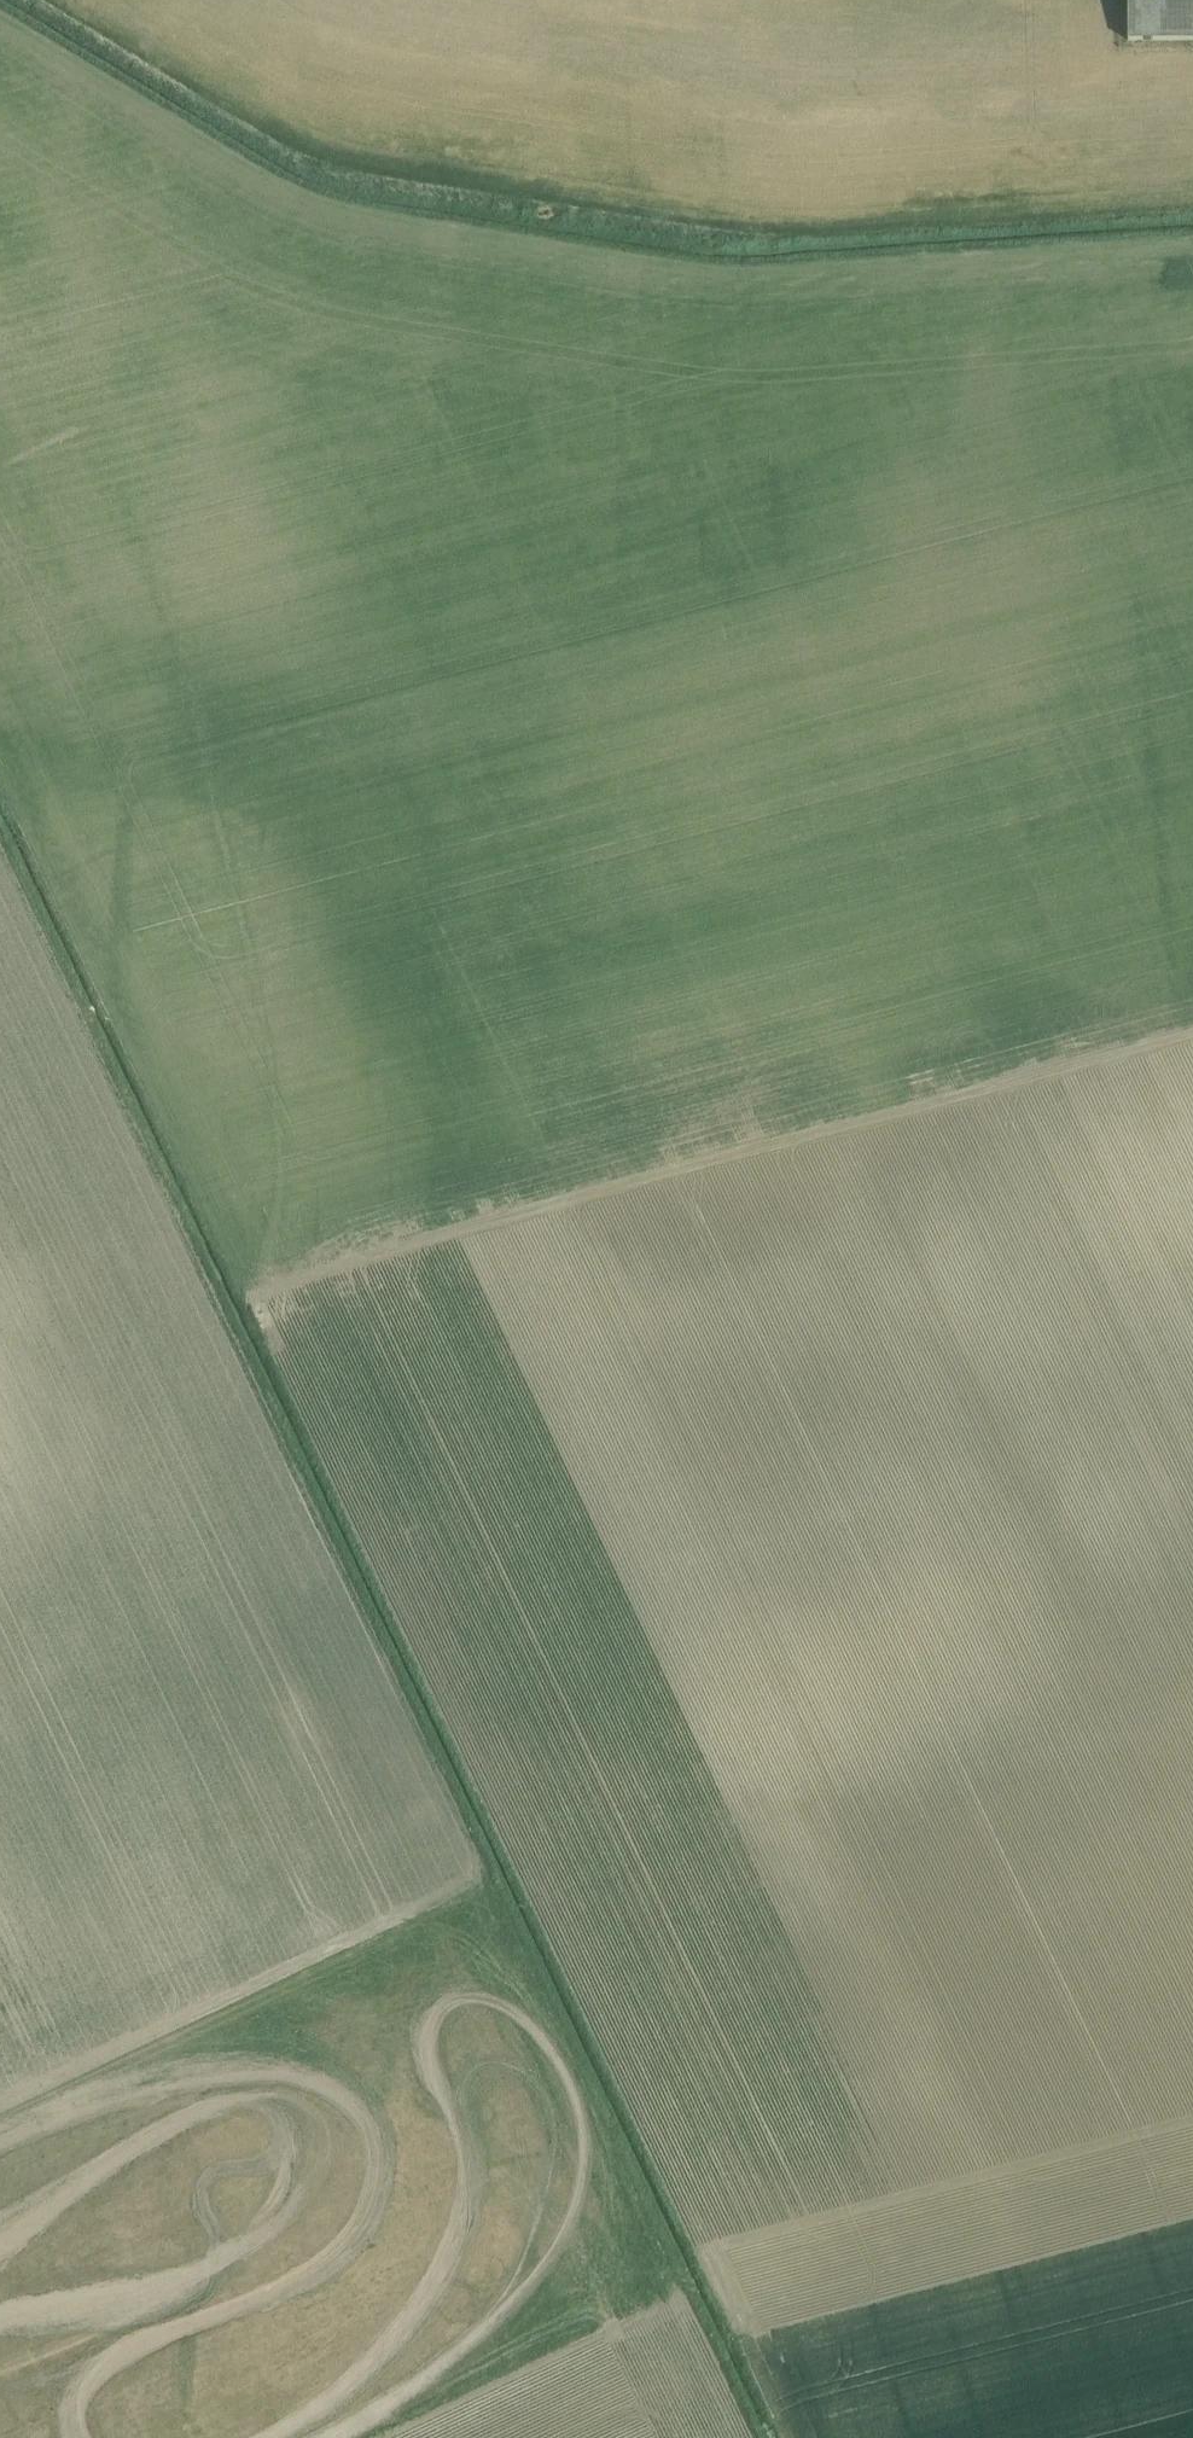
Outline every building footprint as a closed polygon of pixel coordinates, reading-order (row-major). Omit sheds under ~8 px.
[(1128,42),(1192,41),(1192,0),(1128,0),(1128,42)]
